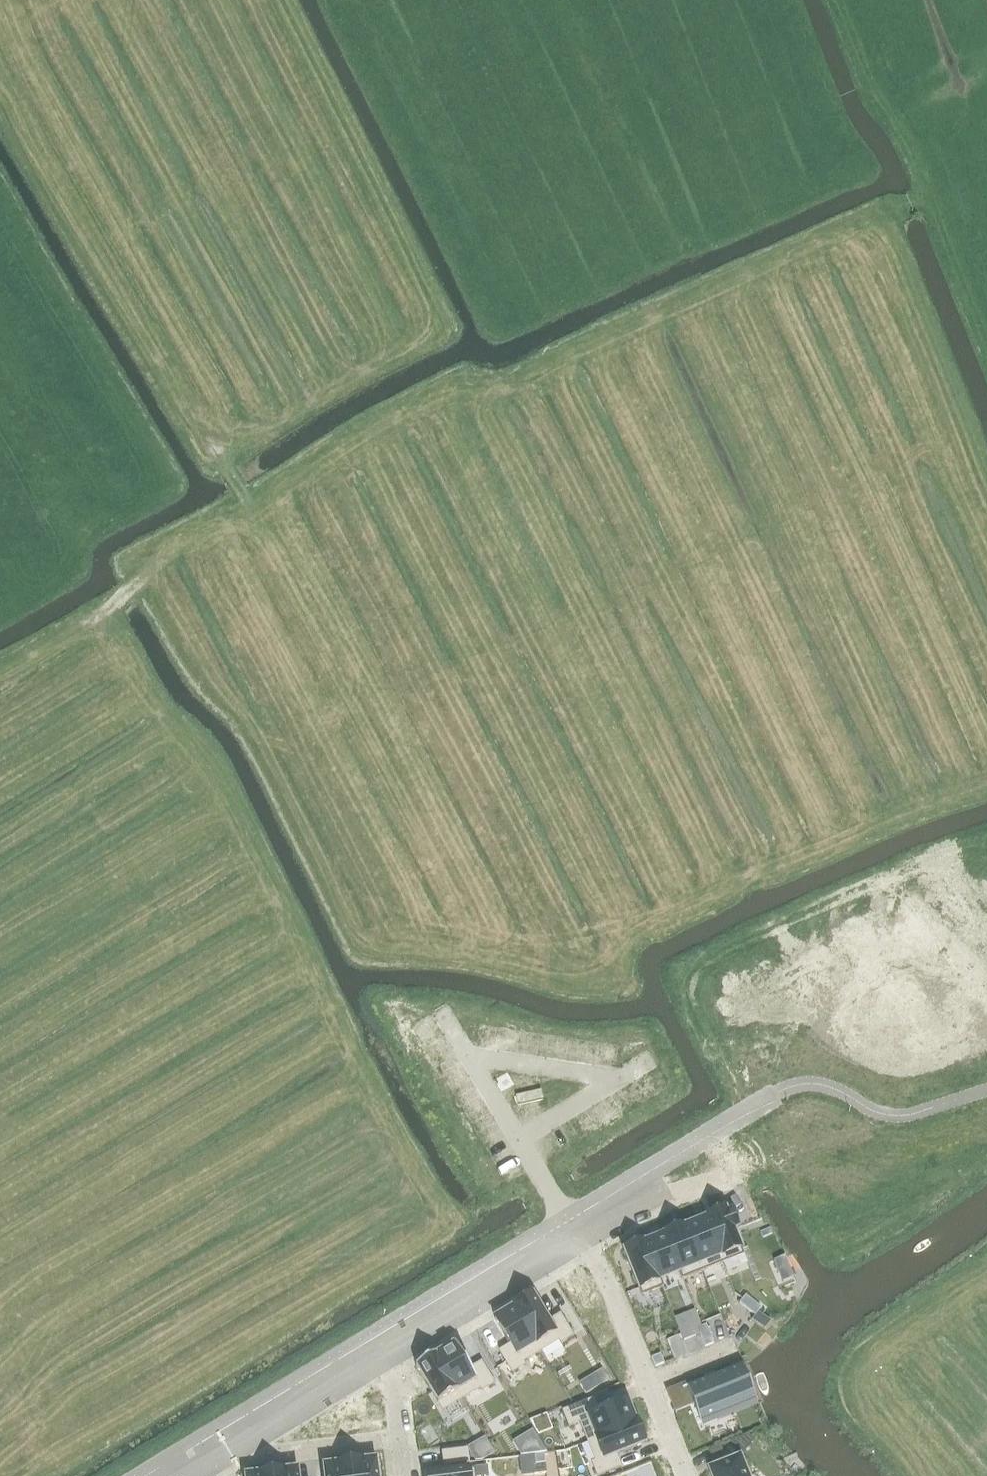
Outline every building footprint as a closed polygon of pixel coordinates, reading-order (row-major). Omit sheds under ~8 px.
[(706,1218),(705,1218),(722,1263),(743,1255),(734,1230),(737,1229),(730,1212),(727,1214),(726,1210),(705,1218),(706,1218)] [(705,1218),(684,1226),(702,1271),(722,1263),(705,1218)] [(683,1227),(664,1234),(679,1272),(678,1272),(681,1279),(702,1271),(684,1226),(683,1227)] [(663,1235),(644,1243),(659,1280),(660,1279),(678,1272),(679,1272),(664,1234),(663,1235)] [(643,1243),(623,1251),(641,1295),(663,1287),(660,1279),(659,1280),(644,1243),(643,1243)] [(784,1257),(773,1261),(778,1272),(789,1268),(784,1257)] [(532,1295),(513,1307),(540,1351),(559,1340),(560,1343),(572,1336),(559,1315),(548,1321),(532,1295)] [(745,1295),(739,1303),(747,1309),(753,1302),(745,1295)] [(753,1302),(747,1309),(754,1316),(760,1308),(753,1302)] [(512,1308),(494,1319),(510,1345),(499,1351),(512,1373),(524,1365),(522,1362),(540,1351),(513,1307),(512,1307),(512,1308)] [(706,1325),(697,1329),(700,1338),(709,1334),(706,1325)] [(692,1326),(679,1331),(683,1341),(695,1336),(692,1326)] [(709,1334),(700,1338),(704,1347),(713,1344),(709,1334)] [(435,1354),(434,1354),(461,1399),(480,1388),(482,1391),(494,1384),(481,1362),(470,1369),(454,1343),(435,1354)] [(434,1354),(415,1366),(442,1410),(461,1399),(434,1354)] [(660,1354),(651,1358),(655,1367),(664,1364),(660,1354)] [(704,1380),(686,1387),(694,1406),(696,1405),(702,1421),(743,1404),(737,1389),(742,1387),(749,1384),(743,1370),(741,1365),(716,1375),(716,1377),(704,1382),(704,1380)] [(601,1370),(595,1374),(601,1385),(608,1381),(601,1370)] [(593,1399),(562,1411),(568,1427),(579,1422),(587,1442),(636,1422),(635,1421),(627,1402),(599,1413),(593,1399)] [(546,1414),(529,1421),(538,1435),(552,1430),(546,1414)] [(587,1442),(595,1461),(592,1463),(597,1475),(620,1467),(615,1455),(644,1443),(636,1422),(587,1442)] [(748,1433),(730,1441),(742,1452),(755,1439),(748,1433)] [(485,1438),(468,1448),(475,1460),(482,1459),(493,1452),(485,1438)] [(537,1442),(520,1452),(522,1456),(544,1453),(537,1442)] [(467,1449),(442,1453),(443,1466),(468,1463),(467,1449)] [(544,1454),(534,1455),(535,1464),(545,1463),(544,1454)] [(708,1469),(710,1475),(747,1475),(739,1457),(708,1469)] [(349,1463),(351,1475),(376,1475),(374,1460),(349,1463)] [(349,1463),(324,1466),(326,1475),(351,1475),(349,1463)] [(535,1464),(533,1465),(534,1475),(546,1473),(545,1463),(535,1464)] [(637,1469),(640,1475),(654,1475),(649,1464),(637,1469)] [(474,1468),(475,1475),(487,1475),(488,1475),(487,1466),(474,1468)] [(427,1474),(427,1475),(475,1475),(474,1468),(427,1474)]
